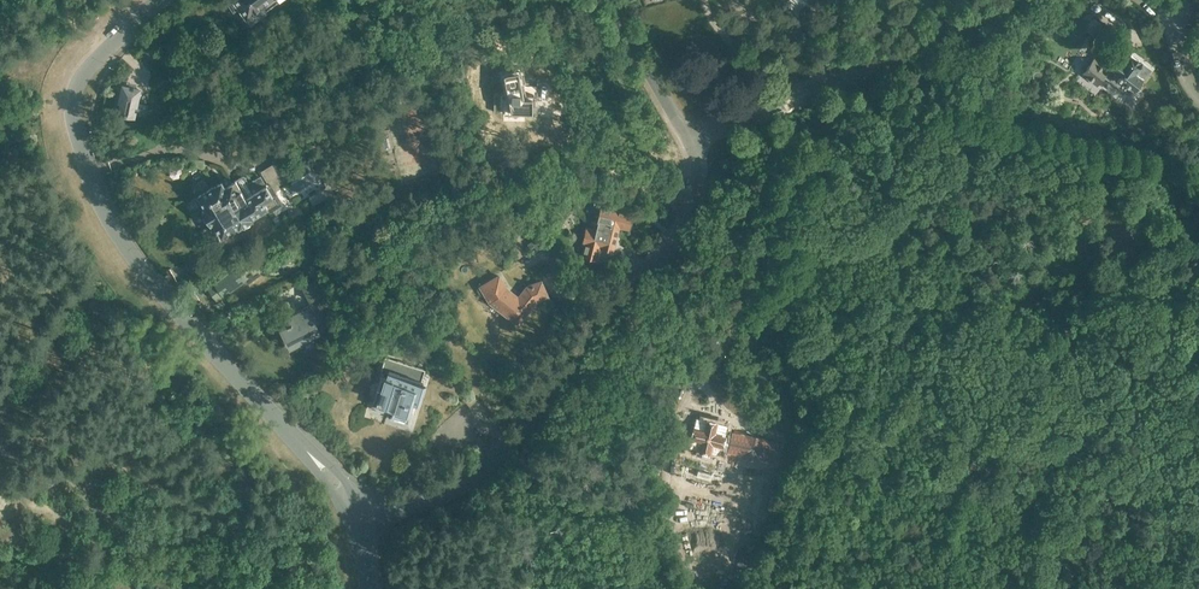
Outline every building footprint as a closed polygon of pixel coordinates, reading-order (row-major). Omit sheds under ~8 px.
[(277,0),(228,0),(233,8),(239,4),(251,20),(267,8),(277,0)] [(1084,29),(1092,35),(1102,25),(1094,18),(1084,29)] [(1109,68),(1104,75),(1109,79),(1128,93),(1142,75),(1144,77),(1150,69),(1142,63),(1142,62),(1131,53),(1127,58),(1122,54),(1119,59),(1118,58),(1116,58),(1113,63),(1113,64),(1110,68),(1109,68)] [(1082,73),(1097,85),(1109,68),(1094,57),(1082,73)] [(506,92),(494,92),(494,111),(534,111),(534,96),(537,96),(537,86),(523,86),(519,68),(502,71),(506,92)] [(134,113),(145,116),(147,105),(137,102),(138,96),(137,96),(139,89),(123,86),(122,92),(121,92),(117,112),(134,115),(134,113)] [(284,157),(261,171),(270,187),(294,173),(295,166),(288,164),(284,157)] [(228,194),(206,206),(203,208),(211,222),(214,220),(215,221),(214,220),(236,207),(235,205),(242,200),(247,197),(246,196),(252,192),(248,185),(250,184),(249,182),(249,183),(244,175),(236,179),(232,181),(237,191),(229,196),(228,194)] [(247,197),(242,200),(252,217),(253,217),(253,218),(254,217),(253,216),(269,206),(266,200),(274,195),(267,183),(266,183),(262,175),(249,182),(250,184),(248,185),(252,192),(246,196),(247,197)] [(198,193),(206,206),(228,194),(229,196),(237,191),(232,181),(231,181),(229,178),(226,177),(209,186),(206,180),(199,181),(195,187),(199,193),(198,193)] [(610,222),(619,225),(629,227),(633,212),(614,207),(616,198),(598,193),(595,204),(602,206),(599,220),(610,222)] [(252,217),(242,200),(235,205),(236,207),(214,220),(215,221),(222,233),(225,231),(227,233),(229,233),(233,232),(235,230),(236,227),(235,226),(237,225),(239,226),(240,226),(245,226),(250,223),(252,219),(253,218),(253,217),(252,217)] [(587,226),(582,244),(585,245),(583,256),(597,259),(597,257),(600,258),(602,249),(599,249),(600,246),(614,249),(613,248),(616,235),(617,235),(619,225),(610,222),(599,220),(596,229),(587,226)] [(269,275),(273,283),(288,275),(284,267),(269,275)] [(498,306),(518,323),(537,298),(547,294),(542,280),(527,286),(520,295),(508,286),(499,275),(483,288),(498,306)] [(317,279),(303,286),(310,299),(324,292),(317,279)] [(290,323),(279,329),(289,348),(321,332),(316,321),(321,318),(313,303),(287,316),(290,323)] [(381,386),(375,406),(395,412),(394,416),(405,419),(412,397),(418,399),(424,380),(422,380),(426,369),(386,356),(381,372),(383,372),(382,374),(378,385),(381,386)] [(705,432),(693,429),(691,438),(703,440),(701,452),(710,454),(712,442),(725,445),(728,446),(727,453),(773,463),(778,441),(731,431),(730,438),(714,434),(716,425),(707,423),(705,432)] [(421,429),(429,437),(433,433),(432,431),(426,425),(421,429)] [(742,513),(768,516),(769,500),(744,497),(742,513)]
